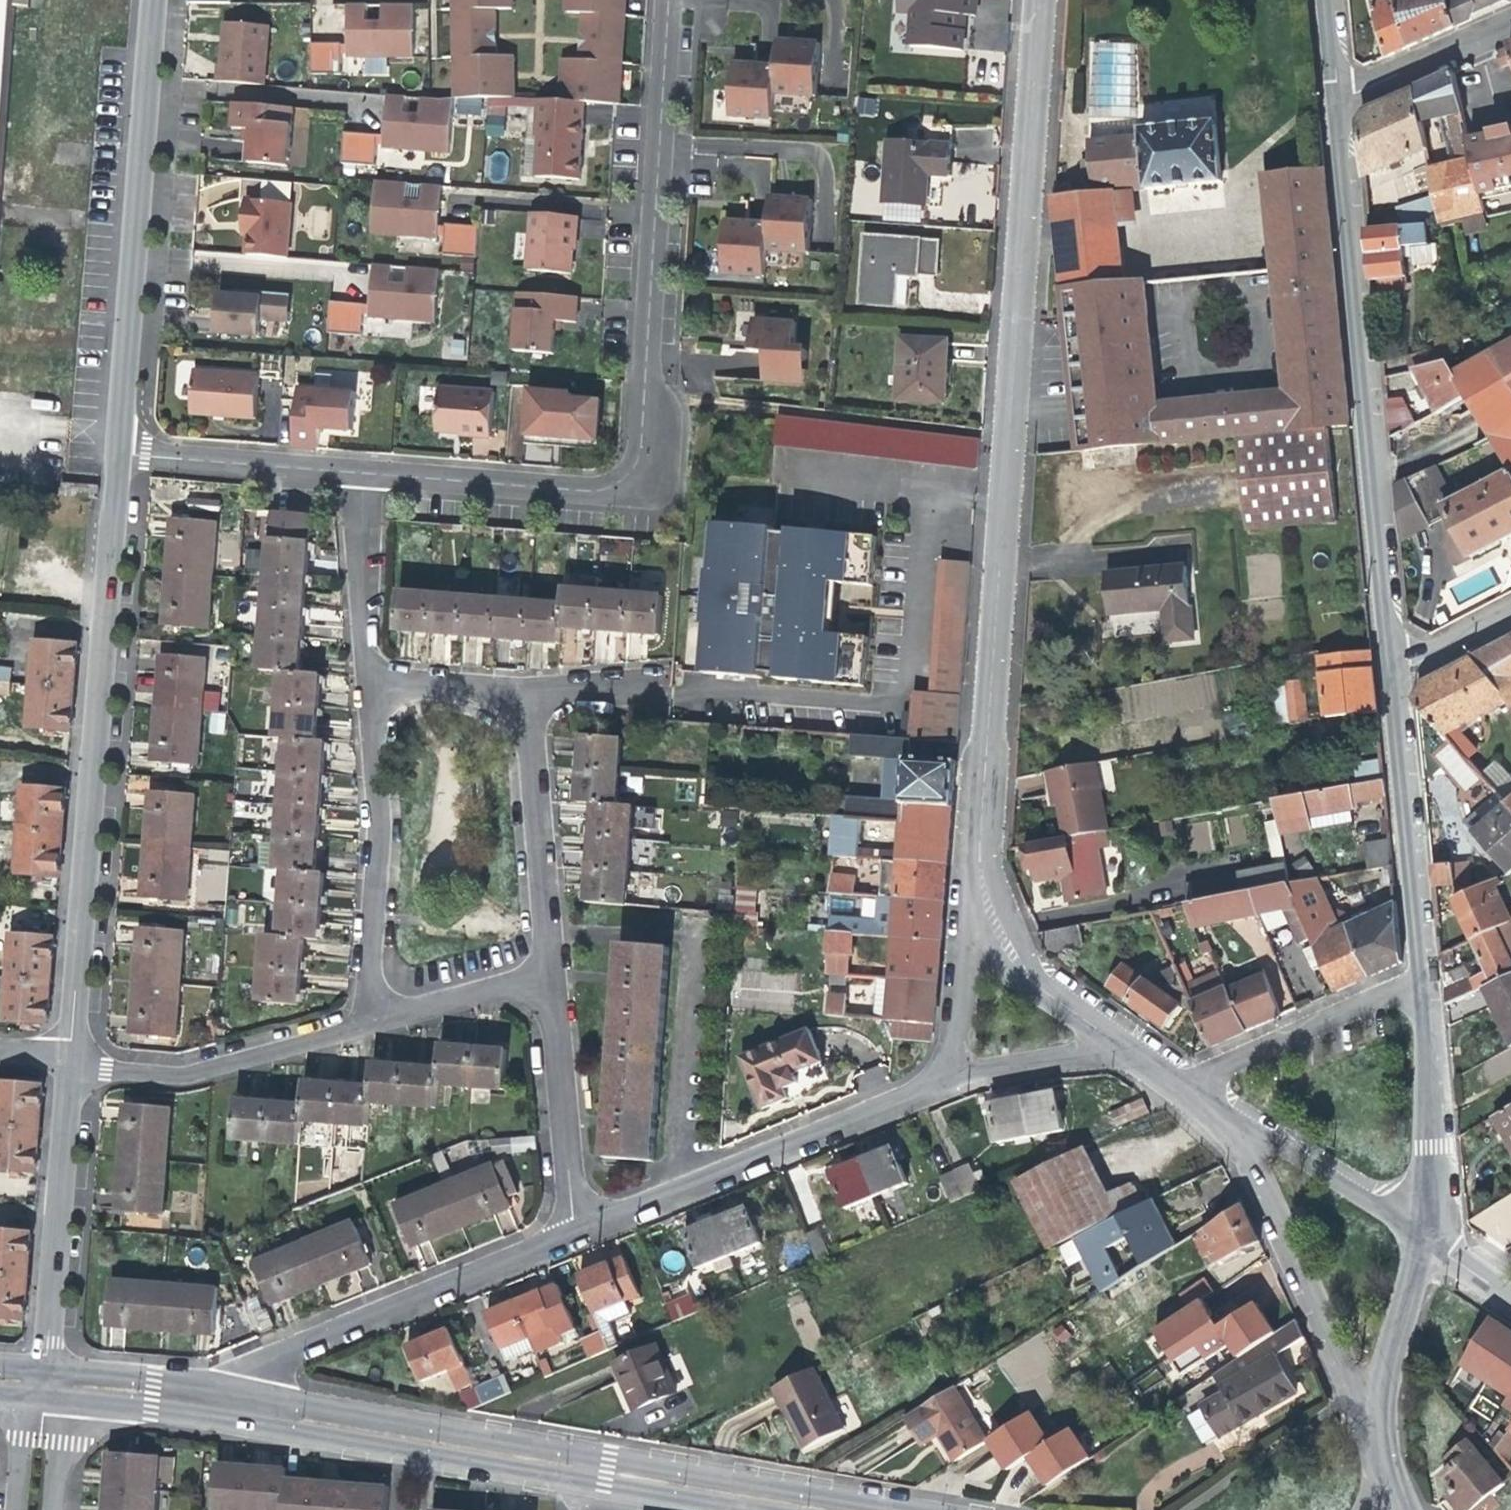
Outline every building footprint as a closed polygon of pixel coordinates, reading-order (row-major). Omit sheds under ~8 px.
[(14,0),(0,0),(0,191),(14,0)] [(457,99),(488,99),(510,98),(509,82),(513,82),(512,58),(495,58),(494,10),(510,10),(510,0),(454,0),(457,99)] [(623,0),(566,0),(565,13),(582,14),(580,61),(563,60),(562,85),(565,85),(565,101),(582,102),(618,104),(623,0)] [(974,0),(897,0),(896,10),(911,11),(908,46),(960,50),(961,31),(960,31),(960,22),(961,15),(973,16),(974,0)] [(1400,0),(1385,0),(1372,3),(1387,57),(1399,52),(1412,46),(1400,0)] [(1412,46),(1436,35),(1456,26),(1449,0),(1400,0),(1412,46)] [(1456,26),(1472,19),(1474,13),(1476,7),(1492,0),(1449,0),(1456,26)] [(1476,7),(1474,13),(1493,5),(1504,0),(1492,0),(1476,7)] [(409,59),(409,6),(376,6),(376,21),(369,21),(362,21),(362,6),(343,6),(343,59),(409,59)] [(215,83),(263,86),(267,27),(224,24),(222,48),(221,66),(216,66),(215,83)] [(775,39),(773,66),(772,92),(814,95),(818,42),(799,41),(775,39)] [(1134,42),(1092,40),(1091,116),(1133,116),(1134,42)] [(336,43),(309,43),(309,74),(336,74),(336,43)] [(1500,50),(1504,66),(1510,64),(1510,45),(1500,50)] [(770,118),(772,92),(773,66),(752,64),(732,63),(728,115),(770,118)] [(1445,74),(1431,81),(1438,120),(1446,118),(1464,114),(1454,70),(1445,74)] [(1431,81),(1415,88),(1421,119),(1422,121),(1438,120),(1431,81)] [(1393,98),(1367,109),(1359,123),(1362,145),(1421,119),(1415,88),(1393,98)] [(404,98),(385,97),(384,116),(382,150),(449,154),(452,101),(419,99),(418,115),(403,114),(404,98)] [(580,147),(582,102),(565,101),(561,101),(536,100),(534,139),(538,139),(536,178),(578,180),(580,147)] [(289,166),(292,109),(234,105),(232,129),(252,130),(251,142),(250,163),(289,166)] [(1469,140),(1464,114),(1446,118),(1454,160),(1471,156),(1469,140)] [(1421,119),(1362,145),(1363,157),(1364,175),(1427,147),(1421,119)] [(1141,136),(1144,190),(1224,182),(1222,152),(1220,132),(1218,120),(1140,127),(1141,136)] [(1469,140),(1471,156),(1479,196),(1510,189),(1510,128),(1507,129),(1491,132),(1492,136),(1469,140)] [(376,136),(343,134),(341,165),(374,167),(376,136)] [(1136,191),(1144,190),(1141,136),(1089,141),(1095,195),(1117,192),(1136,191)] [(950,147),(889,142),(885,204),(926,207),(928,187),(928,176),(948,177),(950,147)] [(1479,196),(1471,156),(1454,160),(1431,165),(1439,201),(1442,216),(1443,224),(1482,216),(1482,211),(1479,196)] [(1264,179),(1285,390),(1289,430),(1328,426),(1349,424),(1325,173),(1264,179)] [(438,210),(440,187),(407,185),(406,201),(391,200),(393,184),(373,182),(369,235),(436,240),(438,210)] [(1136,191),(1117,192),(1121,229),(1140,227),(1136,191)] [(1121,229),(1117,192),(1095,195),(1054,199),(1063,291),(1127,285),(1121,229)] [(767,222),(765,248),(807,251),(810,198),(792,197),(768,196),(767,222)] [(246,256),(286,259),(290,204),(244,200),(242,223),(248,223),(247,236),(246,256)] [(1398,210),(1401,226),(1442,216),(1439,201),(1398,210)] [(576,217),(531,214),(527,271),(570,274),(571,251),(574,251),(575,236),(576,217)] [(764,275),(765,248),(767,222),(748,221),(724,219),(721,272),(764,275)] [(1369,256),(1402,253),(1401,245),(1409,244),(1428,242),(1426,223),(1401,226),(1379,228),(1370,229),(1366,229),(1368,243),(1369,256)] [(475,257),(476,226),(443,225),(441,256),(475,257)] [(935,276),(938,244),(865,238),(860,301),(892,304),(894,286),(895,273),(935,276)] [(1409,244),(1401,245),(1402,253),(1402,257),(1410,256),(1409,244)] [(1402,257),(1402,253),(1369,256),(1372,281),(1375,281),(1401,278),(1404,278),(1402,257)] [(391,267),(372,266),(370,293),(368,319),(435,323),(438,271),(406,269),(405,284),(390,283),(391,267)] [(1401,278),(1375,281),(1377,300),(1403,298),(1401,278)] [(1171,280),(1146,283),(1158,403),(1183,400),(1171,280)] [(1238,435),(1289,430),(1285,390),(1183,400),(1158,403),(1146,283),(1127,285),(1063,291),(1068,333),(1075,413),(1079,450),(1238,435)] [(223,311),(223,317),(222,335),(258,338),(260,320),(287,322),(289,295),(233,291),(233,298),(224,297),(223,311)] [(576,297),(518,294),(514,352),(552,355),(554,330),(554,322),(561,322),(575,323),(576,297)] [(362,305),(329,302),(327,334),(360,336),(362,305)] [(213,335),(222,335),(223,317),(214,316),(213,335)] [(793,346),(794,321),(752,318),(750,334),(749,350),(764,350),(762,379),(796,382),(798,361),(800,360),(803,359),(804,357),(805,355),(805,353),(804,350),(803,348),(801,347),(793,346)] [(947,344),(902,341),(898,400),(943,403),(945,372),(947,344)] [(1489,353),(1488,354),(1510,383),(1510,341),(1489,353)] [(1420,367),(1444,362),(1441,347),(1418,351),(1420,367)] [(1510,423),(1510,383),(1488,354),(1451,374),(1466,396),(1478,417),(1489,434),(1510,423)] [(1451,374),(1444,362),(1420,367),(1411,369),(1424,394),(1434,413),(1466,396),(1451,374)] [(258,377),(193,372),(190,415),(224,418),(255,420),(258,377)] [(350,431),(353,391),(295,388),(292,448),(317,449),(318,429),(333,430),(350,431)] [(468,436),(491,438),(494,392),(439,388),(436,432),(459,434),(459,436),(468,436)] [(530,391),(526,438),(560,440),(590,442),(593,401),(571,399),(571,394),(530,391)] [(1386,398),(1390,437),(1416,423),(1401,398),(1386,398)] [(981,438),(777,415),(773,445),(977,468),(981,438)] [(1510,423),(1489,434),(1491,437),(1510,467),(1510,425),(1510,423)] [(1289,430),(1238,435),(1247,532),(1337,524),(1328,426),(1289,430)] [(1446,506),(1451,516),(1476,559),(1510,539),(1510,469),(1446,506)] [(1451,516),(1446,506),(1426,470),(1395,486),(1400,543),(1451,516)] [(310,516),(272,513),(270,541),(267,570),(306,573),(308,557),(309,544),(308,544),(310,516)] [(213,574),(218,521),(173,517),(171,544),(168,570),(213,574)] [(871,585),(875,536),(788,530),(788,535),(772,534),(773,529),(715,525),(712,572),(709,572),(705,624),(708,624),(704,674),(865,685),(868,637),(828,634),(830,602),(823,602),(825,582),(871,585)] [(930,691),(961,693),(971,562),(941,559),(930,691)] [(1188,566),(1106,574),(1108,592),(1110,615),(1163,610),(1166,643),(1196,640),(1188,566)] [(209,625),(213,574),(168,570),(166,596),(164,622),(209,625)] [(306,573),(267,570),(265,603),(304,606),(305,592),(306,573)] [(594,631),(598,591),(564,588),(563,603),(561,628),(580,629),(594,631)] [(427,633),(430,593),(398,590),(394,630),(412,632),(427,633)] [(628,633),(631,593),(598,591),(594,631),(612,632),(628,633)] [(461,636),(464,595),(430,593),(427,633),(444,634),(461,636)] [(661,636),(664,596),(631,593),(628,633),(648,635),(661,636)] [(494,638),(497,598),(464,595),(461,636),(484,637),(494,638)] [(526,641),(530,601),(497,598),(494,638),(520,640),(526,641)] [(561,628),(563,603),(530,601),(526,641),(543,642),(559,644),(561,628)] [(265,603),(262,636),(301,639),(302,624),(304,606),(265,603)] [(51,633),(50,641),(59,642),(60,634),(51,633)] [(262,636),(259,669),(280,670),(298,672),(300,655),(301,639),(262,636)] [(1468,658),(1510,706),(1510,637),(1468,658)] [(59,642),(50,641),(34,640),(27,725),(42,727),(52,727),(71,729),(73,706),(76,665),(77,643),(59,642)] [(1372,668),(1371,653),(1328,658),(1318,659),(1319,674),(1372,668)] [(202,710),(206,658),(162,655),(160,682),(158,706),(202,710)] [(1468,658),(1448,668),(1490,716),(1510,706),(1468,658)] [(9,693),(11,666),(0,665),(0,692),(9,693)] [(1324,719),(1377,713),(1375,690),(1372,668),(1319,674),(1324,719)] [(1414,694),(1415,704),(1445,739),(1464,729),(1490,716),(1448,668),(1433,676),(1423,681),(1414,694)] [(319,693),(321,674),(298,672),(280,670),(278,703),(318,707),(319,693)] [(1212,670),(1116,688),(1123,724),(1218,706),(1212,670)] [(1305,681),(1287,682),(1289,706),(1307,704),(1305,681)] [(204,690),(203,712),(218,712),(219,691),(204,690)] [(961,693),(930,691),(914,690),(910,739),(957,742),(959,716),(961,693)] [(317,723),(318,707),(278,703),(275,736),(286,737),(315,739),(317,723)] [(1307,704),(1289,706),(1290,722),(1308,721),(1307,704)] [(198,764),(202,710),(158,706),(156,732),(154,760),(198,764)] [(1445,739),(1463,758),(1478,748),(1464,729),(1445,739)] [(886,760),(908,762),(908,757),(910,739),(852,734),(850,757),(886,760)] [(616,773),(618,739),(582,736),(580,755),(579,771),(616,773)] [(324,757),(325,740),(315,739),(286,737),(283,770),(323,773),(324,757)] [(1478,748),(1463,758),(1501,799),(1505,804),(1510,798),(1510,774),(1483,744),(1478,748)] [(908,757),(908,762),(905,802),(952,805),(953,783),(955,761),(908,757)] [(908,762),(886,760),(882,800),(905,802),(908,762)] [(1360,779),(1380,777),(1378,760),(1358,762),(1360,779)] [(1064,839),(1106,831),(1100,799),(1094,764),(1045,773),(1049,795),(1056,794),(1058,807),(1064,839)] [(321,790),(323,773),(283,770),(280,803),(320,806),(321,790)] [(613,807),(616,773),(579,771),(578,789),(577,805),(594,806),(613,807)] [(39,779),(38,787),(47,787),(48,780),(39,779)] [(1350,788),(1352,804),(1385,798),(1384,791),(1383,782),(1350,788)] [(47,787),(38,787),(22,785),(16,871),(32,873),(41,873),(59,875),(61,853),(64,811),(66,789),(47,787)] [(1352,804),(1350,788),(1274,801),(1278,823),(1354,810),(1352,804)] [(191,846),(196,795),(152,791),(149,817),(147,842),(191,846)] [(1056,794),(1049,795),(1051,808),(1058,807),(1056,794)] [(847,797),(847,801),(846,810),(845,818),(861,819),(903,823),(905,802),(882,800),(847,797)] [(1472,833),(1505,804),(1501,799),(1485,813),(1468,828),(1472,833)] [(949,836),(952,805),(905,802),(903,823),(900,861),(947,864),(949,836)] [(1255,836),(1275,832),(1269,802),(1249,806),(1255,836)] [(319,823),(320,806),(280,803),(278,836),(317,839),(319,823)] [(1505,804),(1472,833),(1508,874),(1510,871),(1510,811),(1505,804)] [(630,841),(633,809),(613,807),(594,806),(593,822),(592,838),(630,841)] [(845,818),(834,817),(832,841),(859,843),(861,819),(845,818)] [(1064,839),(1022,846),(1027,870),(1033,869),(1034,877),(1035,882),(1061,878),(1066,902),(1106,895),(1097,850),(1109,848),(1106,831),(1064,839)] [(316,856),(317,839),(278,836),(275,869),(284,870),(315,873),(316,856)] [(628,874),(630,841),(592,838),(590,854),(589,871),(628,874)] [(1363,844),(1367,870),(1392,865),(1389,839),(1363,844)] [(859,843),(832,841),(831,854),(831,856),(857,858),(859,843)] [(187,899),(191,846),(147,842),(145,868),(143,895),(187,899)] [(887,860),(895,860),(896,849),(888,849),(887,860)] [(897,895),(900,861),(895,860),(887,860),(882,859),(879,894),(897,895)] [(1310,860),(1291,862),(1292,870),(1288,870),(1289,878),(1311,876),(1310,860)] [(900,861),(897,895),(944,899),(945,883),(947,864),(900,861)] [(1478,862),(1451,863),(1453,886),(1453,898),(1479,886),(1478,862)] [(1451,863),(1431,864),(1433,888),(1453,886),(1451,863)] [(200,899),(226,899),(225,865),(200,865),(200,899)] [(1182,884),(1186,904),(1253,891),(1285,885),(1283,873),(1262,876),(1261,869),(1182,884)] [(323,890),(324,873),(315,873),(284,870),(282,904),(321,907),(323,890)] [(625,907),(628,874),(589,871),(588,887),(587,904),(625,907)] [(40,881),(41,873),(32,873),(31,880),(40,881)] [(853,895),(853,893),(854,874),(830,873),(829,893),(853,895)] [(1285,885),(1300,919),(1327,907),(1322,894),(1332,892),(1330,877),(1285,885)] [(1453,898),(1466,923),(1474,941),(1506,926),(1510,923),(1510,916),(1498,890),(1503,887),(1498,877),(1479,886),(1453,898)] [(1253,891),(1259,919),(1275,916),(1283,914),(1293,935),(1306,931),(1300,919),(1285,885),(1253,891)] [(756,888),(738,887),(736,911),(755,913),(756,888)] [(1253,891),(1186,904),(1192,933),(1259,919),(1253,891)] [(894,937),(897,895),(879,894),(877,923),(831,919),(830,932),(850,934),(894,937)] [(897,895),(894,937),(940,941),(942,919),(944,899),(897,895)] [(1398,929),(1395,901),(1369,913),(1373,921),(1347,932),(1349,937),(1368,978),(1401,963),(1398,929)] [(320,923),(321,907),(282,904),(279,936),(304,938),(319,939),(320,923)] [(1308,936),(1331,926),(1339,922),(1331,905),(1327,907),(1300,919),(1306,931),(1308,936)] [(1174,970),(1182,987),(1198,980),(1167,908),(1147,912),(1174,970)] [(1339,922),(1331,926),(1338,942),(1349,937),(1347,932),(1373,921),(1369,913),(1340,926),(1339,922)] [(1495,983),(1510,975),(1510,925),(1507,927),(1506,926),(1474,941),(1483,959),(1489,971),(1495,983)] [(27,927),(26,934),(35,935),(36,927),(27,927)] [(181,983),(185,930),(141,927),(139,956),(137,980),(181,983)] [(1036,933),(1042,948),(1065,944),(1062,928),(1036,933)] [(1266,936),(1275,959),(1291,953),(1284,936),(1282,937),(1280,931),(1266,936)] [(848,956),(850,934),(830,932),(828,932),(827,954),(848,956)] [(35,935),(26,934),(10,933),(3,1019),(19,1021),(28,1021),(47,1023),(49,1000),(52,958),(54,937),(35,935)] [(279,936),(264,935),(262,967),(301,970),(302,956),(304,938),(279,936)] [(890,979),(937,983),(939,959),(940,941),(894,937),(890,979)] [(1349,937),(1338,942),(1315,952),(1334,993),(1368,978),(1349,937)] [(669,947),(621,943),(619,969),(613,1043),(605,1132),(603,1156),(652,1160),(669,947)] [(1202,954),(1202,956),(1210,952),(1207,946),(1199,949),(1202,954)] [(1206,976),(1198,980),(1182,987),(1188,1000),(1190,1005),(1226,989),(1210,952),(1202,956),(1202,954),(1198,956),(1206,976)] [(1129,1004),(1146,980),(1124,964),(1107,988),(1129,1004)] [(1464,966),(1441,971),(1444,983),(1466,978),(1464,966)] [(301,970),(262,967),(259,1000),(298,1003),(300,985),(301,970)] [(1174,970),(1146,980),(1129,1004),(1150,1018),(1167,1030),(1188,1000),(1182,987),(1174,970)] [(1489,971),(1470,981),(1475,992),(1484,988),(1495,983),(1489,971)] [(1226,989),(1245,1033),(1259,1027),(1280,1017),(1261,974),(1226,989)] [(1510,1042),(1510,975),(1495,983),(1484,988),(1498,1017),(1510,1042)] [(854,986),(855,976),(831,976),(830,987),(844,987),(847,986),(854,986)] [(855,976),(854,986),(889,989),(890,979),(855,976)] [(1475,992),(1470,981),(1468,977),(1444,989),(1446,1007),(1475,992)] [(937,983),(890,979),(889,989),(887,1018),(895,1019),(930,1022),(934,1022),(935,1000),(937,983)] [(176,1036),(181,983),(137,980),(135,1005),(132,1033),(176,1036)] [(1226,989),(1190,1005),(1209,1049),(1228,1040),(1245,1033),(1226,989)] [(826,1016),(843,1017),(844,993),(828,992),(826,1016)] [(930,1022),(895,1019),(893,1038),(928,1040),(929,1031),(930,1022)] [(741,1058),(765,1109),(790,1098),(786,1088),(793,1085),(800,1082),(795,1072),(823,1059),(809,1027),(741,1058)] [(463,1048),(444,1046),(441,1071),(440,1086),(472,1089),(475,1049),(463,1048)] [(494,1051),(475,1049),(472,1089),(502,1092),(506,1052),(494,1051)] [(396,1066),(374,1064),(372,1088),(370,1104),(402,1107),(406,1067),(396,1066)] [(427,1069),(406,1067),(402,1107),(437,1110),(440,1086),(441,1071),(427,1069)] [(19,1082),(0,1081),(0,1167),(12,1168),(21,1169),(35,1170),(37,1147),(40,1109),(42,1084),(27,1083),(19,1082)] [(326,1084),(306,1082),(304,1105),(302,1122),(336,1125),(340,1085),(326,1084)] [(359,1087),(340,1085),(336,1125),(368,1128),(370,1104),(372,1088),(359,1087)] [(1024,1096),(1031,1136),(1064,1130),(1057,1090),(1044,1093),(1024,1096)] [(999,1142),(1031,1136),(1024,1096),(1008,1100),(992,1103),(999,1142)] [(266,1142),(270,1102),(256,1100),(237,1099),(233,1138),(266,1142)] [(1140,1100),(1117,1109),(1123,1124),(1146,1115),(1140,1100)] [(287,1103),(270,1102),(266,1142),(300,1145),(302,1122),(304,1105),(287,1103)] [(124,1131),(122,1156),(167,1160),(171,1108),(126,1104),(124,1131)] [(1493,1117),(1509,1144),(1510,1148),(1510,1107),(1493,1117)] [(878,1153),(862,1160),(877,1196),(907,1183),(892,1147),(878,1153)] [(1083,1147),(1016,1182),(1050,1250),(1080,1235),(1117,1216),(1109,1198),(1099,1178),(1083,1147)] [(167,1160),(122,1156),(120,1182),(117,1210),(162,1214),(167,1160)] [(459,1178),(446,1183),(463,1225),(493,1212),(512,1205),(507,1194),(517,1190),(504,1159),(459,1178)] [(847,1208),(877,1196),(862,1160),(849,1165),(826,1174),(830,1184),(836,1182),(847,1208)] [(969,1166),(955,1172),(966,1198),(980,1191),(969,1166)] [(442,1174),(446,1183),(459,1178),(455,1169),(442,1174)] [(952,1204),(966,1198),(955,1172),(940,1178),(952,1204)] [(439,1234),(463,1225),(446,1183),(396,1203),(413,1245),(439,1234)] [(1136,1186),(1109,1198),(1117,1216),(1144,1203),(1136,1186)] [(1141,1270),(1170,1251),(1158,1227),(1146,1202),(1144,1203),(1117,1216),(1080,1235),(1089,1258),(1085,1259),(1100,1295),(1120,1282),(1104,1250),(1125,1240),(1141,1270)] [(732,1212),(716,1219),(732,1256),(762,1244),(747,1206),(732,1212)] [(1241,1206),(1198,1233),(1200,1238),(1195,1242),(1203,1258),(1211,1255),(1215,1262),(1258,1243),(1250,1226),(1241,1206)] [(717,1274),(736,1266),(732,1256),(716,1219),(703,1224),(686,1232),(701,1268),(712,1263),(717,1274)] [(307,1241),(324,1282),(352,1271),(374,1262),(357,1221),(307,1241)] [(8,1222),(7,1230),(17,1230),(17,1223),(8,1222)] [(9,1316),(23,1317),(25,1294),(28,1253),(30,1231),(17,1230),(7,1230),(0,1229),(0,1315),(9,1316)] [(808,1236),(819,1261),(832,1255),(821,1230),(808,1236)] [(300,1292),(324,1282),(307,1241),(258,1261),(275,1302),(300,1292)] [(603,1267),(579,1277),(599,1323),(629,1310),(626,1303),(641,1297),(625,1258),(603,1267)] [(161,1329),(165,1284),(112,1279),(109,1305),(104,1304),(103,1317),(109,1318),(108,1324),(140,1327),(161,1329)] [(1179,1295),(1189,1309),(1202,1300),(1213,1293),(1203,1279),(1179,1295)] [(218,1289),(165,1284),(161,1329),(191,1331),(214,1333),(218,1289)] [(667,1304),(675,1323),(710,1308),(700,1284),(687,1290),(690,1294),(667,1304)] [(515,1303),(530,1340),(557,1329),(572,1323),(556,1286),(536,1294),(515,1303)] [(1231,1343),(1220,1327),(1214,1319),(1210,1312),(1202,1300),(1189,1309),(1154,1332),(1183,1375),(1231,1343)] [(503,1352),(530,1340),(515,1303),(501,1309),(487,1314),(503,1352)] [(1239,1314),(1220,1327),(1231,1343),(1240,1358),(1245,1354),(1276,1334),(1255,1304),(1239,1314)] [(1234,1306),(1214,1319),(1220,1327),(1239,1314),(1234,1306)] [(0,1315),(0,1323),(9,1323),(9,1316),(0,1315)] [(1463,1365),(1510,1398),(1510,1331),(1504,1326),(1491,1317),(1463,1365)] [(1296,1321),(1276,1334),(1283,1351),(1290,1368),(1311,1356),(1296,1321)] [(468,1372),(450,1329),(428,1338),(408,1347),(423,1382),(450,1370),(454,1378),(468,1372)] [(557,1329),(530,1340),(533,1347),(560,1336),(557,1329)] [(1283,1351),(1276,1334),(1245,1354),(1252,1368),(1275,1356),(1283,1351)] [(590,1359),(610,1351),(605,1339),(603,1335),(583,1343),(590,1359)] [(605,1339),(610,1351),(619,1347),(615,1335),(605,1339)] [(530,1340),(503,1352),(507,1362),(535,1350),(533,1347),(530,1340)] [(678,1393),(658,1347),(616,1365),(636,1411),(660,1401),(678,1393)] [(1215,1374),(1226,1393),(1243,1423),(1296,1394),(1288,1378),(1275,1356),(1252,1368),(1240,1375),(1234,1364),(1215,1374)] [(818,1369),(776,1389),(793,1424),(805,1448),(847,1428),(818,1369)] [(474,1388),(482,1406),(512,1393),(504,1375),(474,1388)] [(468,1412),(482,1406),(474,1388),(461,1393),(468,1412)] [(984,1444),(949,1390),(948,1391),(903,1420),(914,1436),(921,1447),(937,1437),(955,1463),(984,1444)] [(1243,1423),(1226,1393),(1204,1406),(1220,1436),(1243,1423)] [(1031,1414),(988,1442),(998,1457),(1007,1472),(1029,1457),(1050,1443),(1031,1414)] [(1090,1459),(1071,1430),(1050,1443),(1029,1457),(1040,1475),(1048,1486),(1090,1459)] [(1509,1431),(1505,1437),(1494,1452),(1506,1466),(1510,1459),(1510,1433),(1509,1431)] [(1489,1447),(1494,1452),(1505,1437),(1500,1432),(1489,1447)] [(1505,1486),(1470,1439),(1446,1457),(1453,1466),(1440,1476),(1454,1494),(1448,1499),(1457,1509),(1486,1509),(1497,1502),(1493,1495),(1505,1486)] [(161,1492),(164,1458),(142,1456),(112,1454),(109,1487),(161,1492)] [(252,1467),(236,1466),(218,1465),(216,1509),(250,1509),(252,1467)] [(287,1479),(287,1468),(272,1467),(252,1467),(250,1509),(285,1509),(287,1479)] [(320,1481),(306,1480),(287,1479),(285,1509),(318,1509),(320,1481)] [(353,1483),(337,1482),(320,1481),(318,1509),(352,1509),(353,1483)] [(388,1484),(376,1484),(353,1483),(352,1509),(387,1509),(388,1484)] [(161,1492),(109,1487),(108,1505),(107,1509),(159,1509),(161,1492)]
